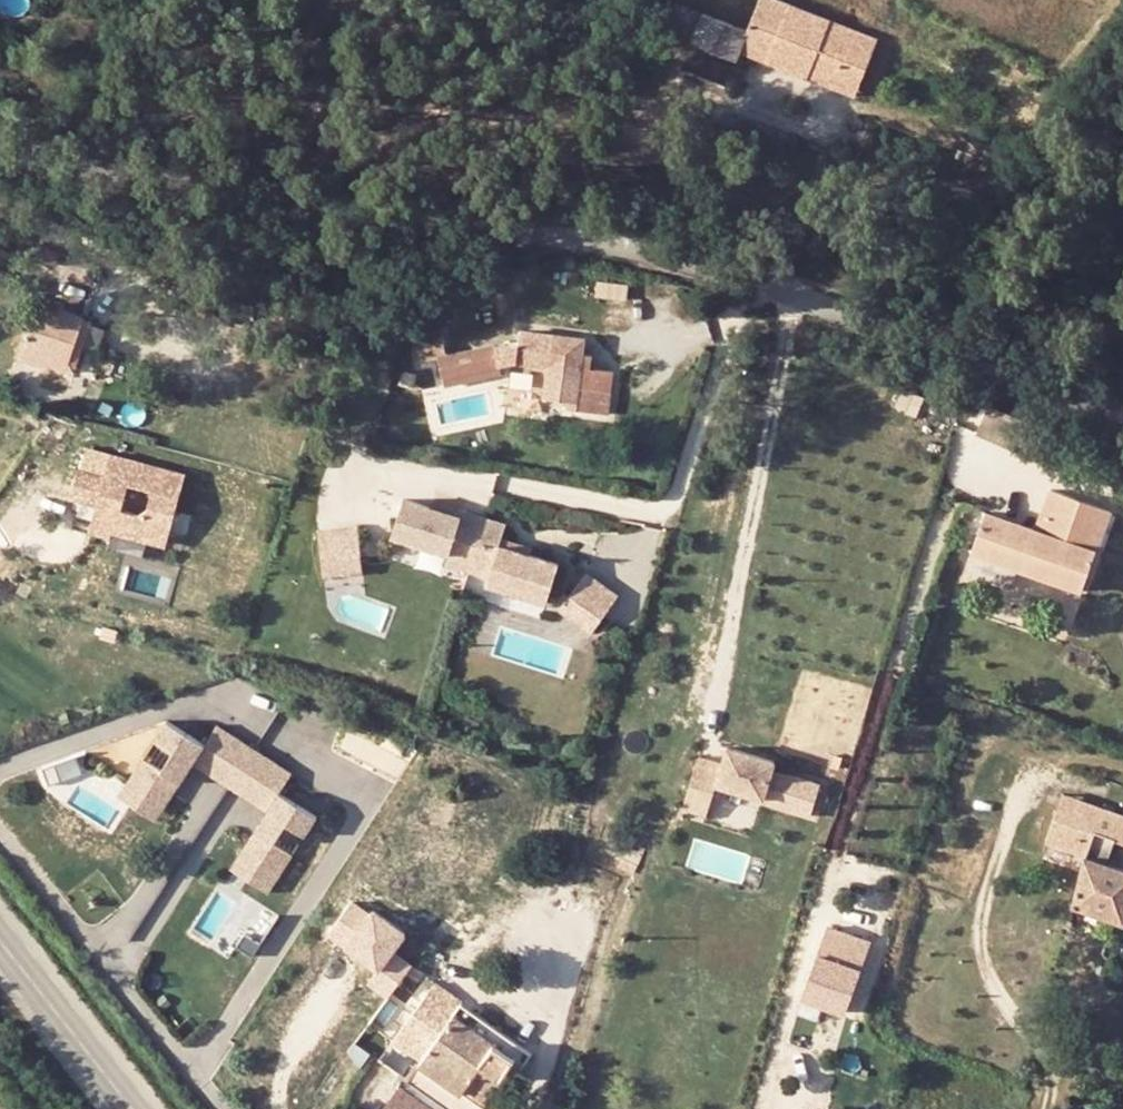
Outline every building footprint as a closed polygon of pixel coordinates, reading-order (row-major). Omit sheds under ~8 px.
[(854,31),(775,0),(760,0),(746,39),(741,52),(761,60),(816,82),(855,98),(878,41),(854,31)] [(45,251),(40,263),(58,270),(63,257),(45,251)] [(84,323),(40,308),(22,361),(49,370),(52,360),(69,366),(84,323)] [(92,326),(84,323),(69,366),(52,360),(49,370),(74,379),(92,326)] [(583,343),(514,338),(514,367),(541,370),(538,405),(561,407),(561,417),(607,420),(608,399),(587,396),(589,362),(582,361),(583,343)] [(444,361),(440,342),(415,347),(419,366),(435,362),(444,361)] [(492,351),(495,371),(514,367),(514,347),(492,351)] [(492,351),(435,362),(440,383),(495,371),(492,351)] [(161,546),(172,540),(189,477),(115,457),(108,479),(82,472),(74,500),(101,507),(93,534),(114,540),(116,534),(161,546)] [(1005,516),(989,510),(973,547),(1081,592),(1114,514),(1056,490),(1039,530),(1019,522),(1017,526),(1003,520),(1005,516)] [(463,574),(480,520),(459,513),(457,520),(400,501),(388,538),(445,557),(441,567),(463,574)] [(459,513),(428,503),(426,510),(457,520),(459,513)] [(1019,522),(1005,516),(1003,520),(1017,526),(1019,522)] [(501,527),(480,520),(463,574),(484,581),(482,587),(541,607),(554,568),(494,548),(501,527)] [(354,525),(315,528),(317,556),(356,553),(354,525)] [(527,552),(497,542),(494,548),(525,559),(527,552)] [(356,553),(317,556),(318,575),(357,573),(356,553)] [(612,592),(579,572),(554,614),(588,634),(612,592)] [(130,789),(168,813),(195,771),(271,820),(243,862),(280,886),(295,862),(275,849),(287,831),(307,844),(319,825),(282,801),(294,782),(219,734),(207,753),(170,729),(158,747),(178,760),(163,784),(142,771),(130,789)] [(727,765),(703,757),(692,794),(715,802),(721,785),(767,799),(766,802),(815,817),(825,786),(776,771),(779,762),(732,748),(727,765)] [(1116,847),(1122,823),(1122,797),(1081,787),(1078,803),(1061,800),(1054,832),(1095,842),(1079,910),(1122,923),(1122,849),(1116,847)] [(120,805),(158,829),(168,813),(130,789),(120,805)] [(715,802),(692,794),(687,808),(711,815),(715,802)] [(233,877),(270,901),(280,886),(243,862),(233,877)] [(358,990),(378,1006),(413,961),(393,946),(405,931),(352,890),(321,930),(373,970),(358,990)] [(851,1022),(876,952),(832,936),(807,1007),(851,1022)] [(404,1087),(434,1108),(483,1108),(482,1108),(524,1053),(436,988),(402,1034),(428,1054),(404,1087)] [(404,1087),(387,1108),(434,1108),(404,1087)]
